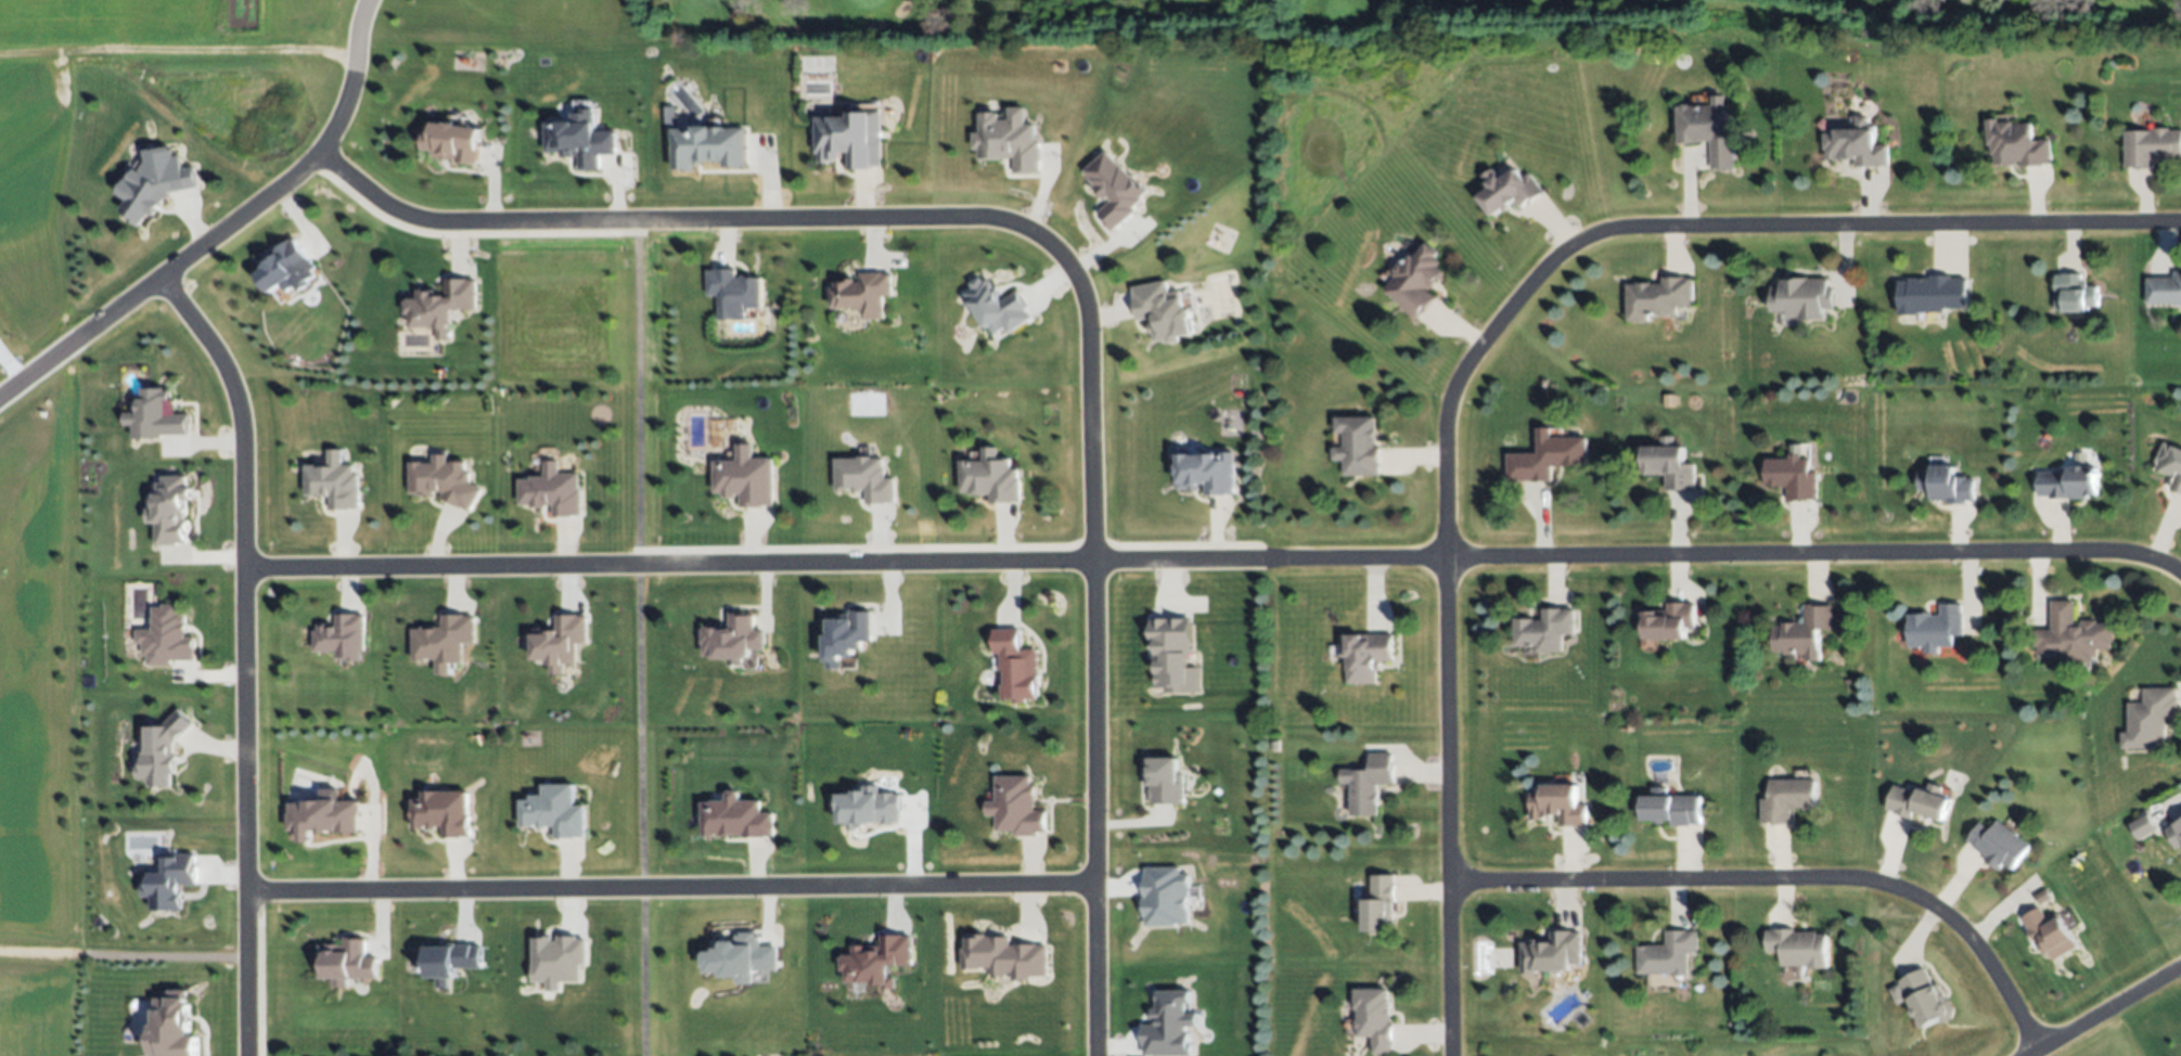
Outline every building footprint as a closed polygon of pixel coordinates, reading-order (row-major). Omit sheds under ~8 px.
[(1734,105),(1736,169),(1723,170),(1723,168),(1712,168),(1712,141),(1678,142),(1677,107),(1715,106),(1714,95),(1727,95),(1727,105),(1734,105)] [(884,106),(885,166),(873,166),(873,168),(855,169),(854,153),(847,153),(847,159),(837,159),(837,162),(823,162),(821,117),(852,116),(852,107),(884,106)] [(1040,173),(1039,141),(1035,141),(1035,125),(1025,125),(1025,108),(1009,109),(1009,120),(999,120),(999,114),(980,114),(980,134),(974,134),(974,151),(979,151),(979,160),(1015,160),(1015,173),(1040,173)] [(546,153),(562,153),(562,158),(579,158),(579,171),(601,172),(601,155),(617,156),(617,133),(596,133),(596,112),(573,111),(573,123),(546,123),(546,153)] [(1887,165),(1856,167),(1855,159),(1829,160),(1829,150),(1826,150),(1825,133),(1836,132),(1836,129),(1857,128),(1856,116),(1869,116),(1870,130),(1874,130),(1874,145),(1887,145),(1887,165)] [(2032,123),(2034,141),(2050,139),(2052,162),(2042,163),(2043,165),(2022,167),(2020,162),(1996,164),(1994,154),(1991,154),(1990,145),(1988,145),(1985,119),(1998,118),(1999,123),(2013,121),(2013,125),(2032,123)] [(482,128),(434,123),(433,134),(425,133),(423,151),(432,152),(431,159),(478,164),(482,128)] [(2171,130),(2180,130),(2180,157),(2174,157),(2174,162),(2164,162),(2164,158),(2155,158),(2155,169),(2139,169),(2139,166),(2126,166),(2126,130),(2156,130),(2156,127),(2171,127),(2171,130)] [(749,128),(749,167),(723,167),(723,162),(695,162),(695,170),(675,170),(675,128),(749,128)] [(200,188),(196,167),(184,170),(181,156),(174,157),(172,147),(144,153),(147,167),(133,170),(117,195),(126,201),(119,212),(141,226),(146,218),(155,216),(170,194),(200,188)] [(1082,172),(1109,204),(1097,214),(1111,230),(1148,198),(1108,150),(1082,172)] [(1478,197),(1490,188),(1481,177),(1492,168),(1501,180),(1517,167),(1524,175),(1528,170),(1545,192),(1523,210),(1514,199),(1494,216),(1478,197)] [(295,241),(253,270),(270,294),(280,287),(285,294),(294,288),(297,291),(319,276),(295,241)] [(1386,291),(1397,276),(1396,275),(1411,255),(1415,258),(1426,243),(1438,253),(1435,258),(1441,262),(1438,267),(1445,272),(1433,288),(1428,285),(1426,288),(1438,297),(1420,320),(1400,306),(1402,302),(1386,291)] [(720,320),(748,320),(748,310),(763,310),(763,277),(738,277),(738,270),(709,270),(710,297),(720,297),(720,320)] [(2176,271),(2180,271),(2180,304),(2147,305),(2147,278),(2176,278),(2176,271)] [(894,274),(863,275),(864,282),(835,282),(835,310),(865,310),(866,320),(887,320),(886,297),(895,297),(894,274)] [(1966,308),(1943,308),(1943,311),(1919,311),(1919,314),(1899,314),(1899,281),(1908,281),(1908,278),(1930,278),(1930,274),(1951,274),(1951,278),(1966,278),(1966,308)] [(2055,310),(2055,274),(2081,274),(2082,281),(2088,281),(2088,288),(2099,288),(2099,305),(2088,305),(2088,310),(2055,310)] [(993,337),(1007,329),(1009,334),(1035,319),(1020,293),(1003,302),(987,275),(972,284),(975,290),(968,294),(993,337)] [(1627,284),(1663,284),(1663,276),(1691,276),(1691,307),(1676,307),(1676,313),(1647,313),(1647,321),(1627,321),(1627,284)] [(1827,279),(1827,288),(1833,288),(1833,309),(1823,309),(1824,319),(1787,319),(1787,311),(1771,311),(1771,286),(1780,286),(1780,278),(1808,276),(1808,279),(1827,279)] [(476,280),(445,280),(445,296),(437,296),(437,290),(417,290),(417,300),(406,300),(406,317),(410,317),(410,328),(436,328),(436,341),(451,341),(451,310),(476,310),(476,280)] [(1170,282),(1172,291),(1188,288),(1195,333),(1181,335),(1182,340),(1166,343),(1165,338),(1154,340),(1151,317),(1139,318),(1136,298),(1133,288),(1170,282)] [(189,437),(189,415),(175,415),(175,400),(170,400),(170,389),(139,389),(139,413),(125,413),(125,427),(132,427),(132,438),(189,437)] [(1336,417),(1375,417),(1375,447),(1381,447),(1381,476),(1345,475),(1345,461),(1334,461),(1334,447),(1344,447),(1344,433),(1336,433),(1336,417)] [(1550,424),(1551,439),(1590,438),(1590,466),(1554,466),(1554,479),(1509,479),(1508,450),(1537,450),(1537,424),(1550,424)] [(2161,441),(2180,448),(2180,489),(2170,486),(2174,473),(2153,466),(2161,441)] [(715,462),(716,494),(724,494),(724,497),(742,497),(742,508),(774,507),(774,459),(753,459),(753,445),(738,445),(739,462),(715,462)] [(1644,447),(1684,447),(1684,464),(1694,464),(1694,490),(1665,490),(1665,475),(1643,475),(1644,447)] [(1021,503),(1021,470),(1011,470),(1011,459),(999,459),(999,448),(985,448),(985,462),(962,462),(962,495),(991,495),(991,503),(1021,503)] [(305,497),(330,497),(330,510),(359,510),(359,474),(353,474),(353,466),(342,466),(342,450),(328,450),(328,466),(305,466),(305,497)] [(1235,453),(1222,453),(1222,455),(1179,455),(1179,491),(1203,491),(1203,496),(1235,496),(1235,453)] [(1766,460),(1788,460),(1788,453),(1800,453),(1800,459),(1810,459),(1810,472),(1816,472),(1816,498),(1808,498),(1808,501),(1785,501),(1785,487),(1766,486),(1766,460)] [(410,463),(410,495),(418,495),(420,495),(442,495),(442,499),(471,512),(481,489),(470,484),(470,474),(465,472),(465,462),(447,462),(447,455),(433,455),(433,463),(410,463)] [(897,504),(897,479),(886,479),(886,459),(837,458),(837,491),(867,492),(867,504),(897,504)] [(581,517),(581,474),(559,475),(559,462),(545,462),(545,479),(519,479),(519,507),(553,507),(553,517),(581,517)] [(1930,465),(1955,465),(1955,476),(1966,476),(1966,479),(1975,479),(1975,500),(1966,500),(1966,503),(1947,503),(1947,500),(1930,500),(1930,489),(1919,489),(1919,472),(1930,472),(1930,465)] [(2039,472),(2068,472),(2068,467),(2096,467),(2096,493),(2087,493),(2087,499),(2049,499),(2049,495),(2039,495),(2039,472)] [(188,546),(187,501),(194,501),(193,487),(187,488),(187,478),(157,479),(157,498),(147,498),(148,524),(156,524),(156,546),(188,546)] [(2052,602),(2076,601),(2076,623),(2084,623),(2084,620),(2099,620),(2099,622),(2115,622),(2116,641),(2112,641),(2112,649),(2099,649),(2099,657),(2091,657),(2091,664),(2063,664),(2063,657),(2039,657),(2039,647),(2037,647),(2037,630),(2052,630),(2052,602)] [(1685,639),(1643,639),(1644,609),(1667,609),(1667,602),(1695,602),(1695,629),(1685,629),(1685,639)] [(1782,622),(1804,622),(1804,604),(1833,604),(1833,629),(1821,629),(1821,659),(1806,659),(1806,655),(1771,655),(1771,627),(1782,627),(1782,622)] [(1908,646),(1908,615),(1922,615),(1922,611),(1933,611),(1933,616),(1941,616),(1941,604),(1962,604),(1962,611),(1964,611),(1964,634),(1954,634),(1954,646),(1938,646),(1938,653),(1925,653),(1925,646),(1908,646)] [(194,661),(194,637),(186,637),(186,615),(179,615),(179,606),(152,607),(152,630),(135,630),(135,645),(142,645),(142,657),(147,657),(147,667),(171,667),(171,661),(194,661)] [(1514,646),(1514,617),(1535,618),(1535,620),(1543,620),(1543,608),(1576,608),(1576,634),(1563,634),(1563,651),(1537,651),(1537,646),(1514,646)] [(828,670),(842,669),(842,656),(855,656),(855,650),(864,650),(864,643),(872,643),(872,611),(849,611),(849,616),(828,616),(828,670)] [(703,658),(730,660),(730,666),(754,667),(755,650),(765,650),(766,632),(755,631),(756,615),(731,614),(730,628),(704,627),(703,658)] [(364,615),(335,615),(335,627),(314,627),(314,653),(336,653),(336,662),(360,662),(360,653),(364,653),(364,615)] [(413,661),(436,661),(436,675),(450,675),(450,664),(463,664),(462,643),(475,643),(475,616),(442,616),(442,628),(413,629),(413,661)] [(587,616),(556,616),(556,630),(533,630),(533,661),(550,661),(550,675),(564,675),(564,665),(576,665),(576,644),(587,644),(587,616)] [(1152,620),(1153,688),(1163,688),(1163,694),(1198,693),(1198,668),(1190,668),(1189,619),(1152,620)] [(1036,650),(1019,650),(1019,630),(993,630),(993,655),(999,654),(1000,700),(1011,700),(1011,702),(1037,702),(1036,650)] [(1395,633),(1396,661),(1382,661),(1382,669),(1376,669),(1376,683),(1349,683),(1348,634),(1395,633)] [(2167,750),(2122,752),(2121,731),(2133,730),(2132,701),(2146,701),(2145,687),(2177,686),(2178,720),(2169,721),(2169,739),(2167,739),(2167,750)] [(147,728),(147,752),(142,757),(142,765),(136,770),(136,780),(147,780),(147,787),(170,787),(170,777),(175,773),(175,743),(194,725),(178,709),(160,728),(147,728)] [(1350,784),(1342,784),(1340,770),(1370,769),(1370,754),(1393,752),(1393,762),(1395,762),(1395,784),(1377,785),(1378,815),(1351,815),(1350,784)] [(1149,805),(1183,805),(1183,774),(1177,774),(1177,758),(1143,759),(1144,786),(1148,786),(1149,805)] [(1031,776),(1031,784),(1035,784),(1035,812),(1048,812),(1048,828),(1034,828),(1034,833),(1013,833),(1013,828),(998,828),(998,814),(988,814),(988,798),(996,798),(996,776),(1031,776)] [(1768,780),(1814,780),(1814,810),(1791,810),(1791,824),(1772,824),(1772,823),(1760,823),(1760,799),(1768,799),(1768,780)] [(1894,785),(1925,794),(1928,783),(1942,787),(1940,796),(1948,798),(1941,820),(1914,812),(1912,817),(1886,809),(1894,785)] [(586,839),(585,807),(575,807),(574,785),(543,785),(543,796),(530,796),(530,800),(521,801),(521,828),(556,828),(556,839),(586,839)] [(1542,786),(1577,785),(1577,806),(1587,806),(1588,826),(1560,827),(1560,816),(1552,816),(1553,819),(1544,819),(1544,821),(1529,821),(1529,794),(1542,794),(1542,786)] [(858,825),(901,824),(900,794),(880,794),(879,787),(854,787),(854,794),(838,795),(839,824),(848,824),(848,831),(858,831),(858,825)] [(358,833),(359,802),(338,802),(338,790),(320,790),(320,803),(288,802),(288,832),(300,832),(299,843),(313,843),(313,833),(358,833)] [(470,838),(469,792),(423,793),(423,800),(413,800),(414,830),(443,829),(444,838),(470,838)] [(703,838),(775,837),(775,813),(762,814),(762,801),(740,802),(740,792),(727,792),(727,802),(702,803),(703,838)] [(1701,796),(1701,824),(1691,823),(1691,826),(1670,826),(1670,821),(1642,821),(1643,795),(1701,796)] [(2147,813),(2157,829),(2139,840),(2130,824),(2147,813)] [(2164,827),(2180,817),(2180,847),(2177,850),(2164,827)] [(2030,846),(2012,871),(2003,864),(1998,870),(1984,859),(1985,857),(1972,847),(1974,845),(1967,839),(1980,822),(1990,829),(1998,821),(2030,846)] [(182,911),(182,886),(196,886),(196,855),(164,855),(164,874),(149,874),(149,911),(182,911)] [(1144,926),(1189,926),(1189,875),(1179,875),(1179,868),(1144,869),(1144,926)] [(1365,932),(1364,900),(1373,899),(1372,877),(1395,876),(1396,901),(1393,902),(1394,931),(1365,932)] [(2052,898),(2041,904),(2035,893),(2045,887),(2052,898)] [(2079,945),(2054,962),(2050,954),(2044,957),(2020,919),(2039,907),(2047,920),(2058,913),(2079,945)] [(1585,928),(1583,965),(1571,965),(1571,974),(1523,973),(1523,941),(1552,941),(1552,928),(1585,928)] [(1817,931),(1817,936),(1825,935),(1826,968),(1807,969),(1807,965),(1781,966),(1781,952),(1767,953),(1766,930),(1794,929),(1794,932),(1817,931)] [(1637,974),(1637,945),(1665,945),(1665,930),(1697,930),(1697,953),(1686,953),(1686,974),(1637,974)] [(777,971),(777,947),(760,947),(760,935),(736,935),(736,942),(715,942),(715,953),(705,953),(705,974),(722,974),(722,978),(735,978),(735,985),(753,985),(753,971),(777,971)] [(912,937),(881,936),(881,947),(853,947),(853,956),(841,956),(841,973),(845,973),(845,986),(893,986),(893,978),(888,978),(888,966),(911,967),(912,937)] [(1047,945),(1009,946),(1009,937),(962,937),(962,970),(990,969),(990,977),(1011,977),(1011,981),(1031,981),(1031,977),(1047,977),(1047,945)] [(533,983),(547,983),(547,992),(561,992),(561,983),(581,983),(581,965),(587,965),(587,938),(559,938),(559,939),(534,939),(533,983)] [(348,979),(377,979),(376,959),(365,959),(365,939),(344,939),(344,945),(319,945),(320,980),(333,980),(333,988),(348,988),(348,979)] [(481,945),(426,945),(427,979),(437,979),(437,989),(449,989),(449,979),(456,978),(456,969),(482,969),(481,945)] [(1900,980),(1924,968),(1932,986),(1939,982),(1954,1017),(1942,1022),(1940,1020),(1923,1029),(1900,980)] [(1355,989),(1387,988),(1387,999),(1389,999),(1390,1023),(1395,1023),(1396,1045),(1393,1045),(1394,1054),(1374,1054),(1374,1036),(1359,1038),(1358,1009),(1355,1009),(1355,989)] [(1189,1027),(1198,1027),(1198,1014),(1189,1014),(1189,991),(1157,992),(1157,1010),(1152,1010),(1153,1024),(1143,1025),(1144,1055),(1190,1055),(1189,1027)] [(199,1037),(191,1037),(191,992),(168,992),(168,999),(153,999),(153,1055),(199,1055),(199,1037)]
